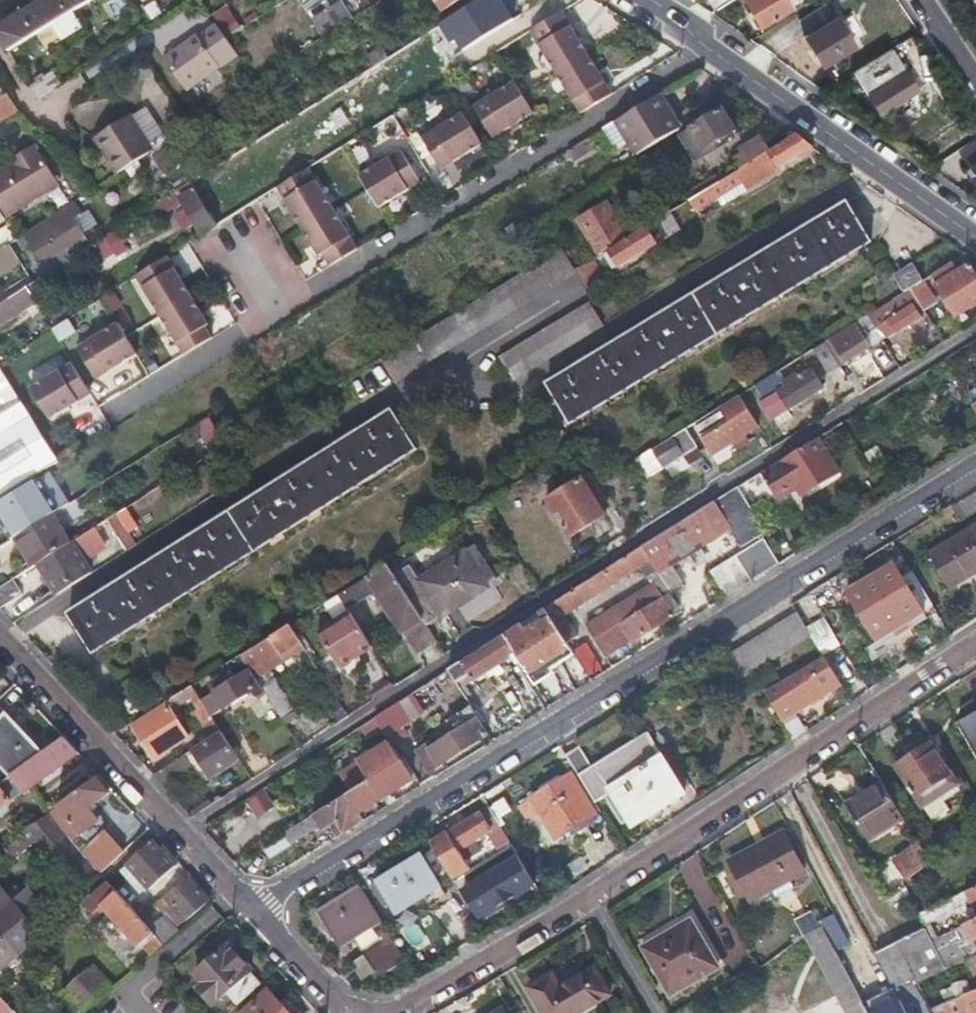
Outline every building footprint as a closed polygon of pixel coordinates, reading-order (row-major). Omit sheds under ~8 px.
[(53,25),(62,40),(83,27),(73,12),(96,0),(47,0),(0,28),(0,37),(9,51),(53,25)] [(301,10),(303,13),(261,41),(269,53),(312,26),(320,38),(350,19),(338,0),(309,0),(299,7),(301,10)] [(440,10),(455,0),(433,0),(440,10)] [(761,25),(791,7),(786,0),(745,0),(761,25)] [(802,24),(809,35),(836,19),(829,9),(802,24)] [(561,11),(530,31),(581,114),(613,94),(561,11)] [(803,38),(812,52),(821,65),(853,46),(836,18),(836,19),(809,35),(803,38)] [(197,34),(165,56),(188,90),(236,55),(216,26),(199,38),(197,34)] [(39,96),(50,88),(62,81),(55,69),(31,84),(39,96)] [(869,96),(874,105),(879,113),(915,91),(904,74),(869,96)] [(534,112),(514,81),(473,106),(492,138),(534,112)] [(4,97),(0,99),(0,124),(20,112),(9,94),(4,97)] [(637,154),(658,140),(680,127),(660,96),(617,122),(637,154)] [(737,127),(724,105),(681,131),(698,158),(719,145),(717,140),(737,127)] [(131,113),(96,136),(119,172),(167,140),(146,106),(132,115),(131,113)] [(483,143),(464,112),(422,137),(441,169),(483,143)] [(690,197),(689,198),(696,209),(742,180),(747,186),(811,145),(795,132),(767,150),(736,168),(715,181),(690,197)] [(730,159),(736,168),(767,150),(758,135),(737,146),(740,152),(730,159)] [(966,160),(972,171),(970,172),(975,181),(975,140),(959,151),(966,160)] [(0,178),(0,204),(9,218),(60,185),(36,148),(19,159),(22,164),(14,169),(0,178)] [(401,150),(361,176),(380,207),(421,182),(401,150)] [(22,164),(19,159),(11,165),(14,169),(22,164)] [(309,168),(280,186),(288,198),(285,201),(319,256),(322,254),(331,267),(359,249),(309,168)] [(711,175),(686,191),(690,197),(715,181),(711,175)] [(159,219),(172,211),(184,203),(186,207),(176,213),(186,230),(197,223),(203,234),(217,225),(190,181),(151,205),(159,219)] [(597,249),(610,241),(623,233),(603,200),(576,217),(597,249)] [(871,242),(859,223),(847,204),(549,382),(572,423),(871,242)] [(44,263),(62,252),(79,242),(68,223),(75,219),(67,205),(56,212),(26,234),(44,263)] [(620,265),(638,254),(656,244),(651,235),(659,230),(653,220),(609,247),(620,265)] [(95,242),(104,256),(129,239),(120,225),(95,242)] [(13,239),(6,226),(0,229),(0,246),(13,239)] [(106,259),(104,256),(95,242),(80,251),(91,268),(106,259)] [(20,260),(10,245),(0,251),(0,272),(20,260)] [(406,375),(573,272),(572,270),(560,250),(392,354),(406,375)] [(573,272),(575,274),(577,277),(574,278),(588,293),(601,285),(591,268),(607,257),(604,250),(572,270),(573,272)] [(163,257),(135,276),(185,356),(214,339),(205,326),(209,323),(172,264),(169,267),(163,257)] [(903,291),(910,287),(920,280),(909,263),(892,274),(903,291)] [(948,298),(957,314),(975,302),(975,270),(972,263),(939,283),(948,298)] [(50,293),(41,276),(0,303),(0,324),(50,293)] [(920,280),(910,287),(914,293),(924,309),(934,302),(920,280)] [(910,287),(903,291),(880,305),(885,311),(914,293),(910,287)] [(605,327),(598,314),(590,301),(500,356),(514,381),(605,327)] [(920,316),(916,310),(912,303),(880,323),(889,337),(920,316)] [(52,326),(58,341),(77,333),(71,318),(52,326)] [(868,347),(866,343),(864,340),(868,337),(864,331),(859,333),(853,323),(830,337),(845,361),(868,347)] [(138,354),(119,324),(78,348),(98,380),(138,354)] [(822,342),(817,346),(811,349),(826,373),(838,365),(822,342)] [(92,395),(72,364),(33,388),(52,419),(92,395)] [(781,404),(790,399),(816,383),(807,368),(792,376),(791,375),(778,383),(772,374),(752,386),(758,396),(754,398),(757,402),(764,415),(768,412),(781,404)] [(58,459),(0,369),(0,495),(58,459)] [(457,421),(445,402),(433,383),(70,613),(93,650),(457,421)] [(737,396),(715,410),(692,424),(710,452),(732,438),(736,444),(745,438),(741,431),(755,423),(737,396)] [(757,419),(764,415),(757,402),(749,407),(757,419)] [(787,412),(781,404),(768,412),(773,421),(787,412)] [(672,437),(682,453),(684,456),(696,449),(684,429),(672,437)] [(684,456),(682,453),(672,437),(651,450),(639,458),(651,477),(684,456)] [(760,472),(781,508),(842,473),(822,437),(760,472)] [(533,474),(536,480),(540,485),(552,478),(545,466),(533,474)] [(16,536),(53,513),(61,508),(42,477),(0,502),(0,516),(13,538),(16,536)] [(606,514),(595,496),(584,479),(549,501),(571,536),(606,514)] [(642,566),(648,575),(654,585),(588,626),(607,656),(630,641),(631,644),(675,616),(671,610),(678,606),(668,590),(682,581),(672,566),(733,527),(744,543),(766,529),(739,487),(547,609),(567,641),(577,635),(565,615),(642,566)] [(949,504),(959,520),(975,510),(975,487),(949,504)] [(53,513),(16,536),(34,566),(40,563),(71,543),(53,513)] [(126,549),(131,546),(136,543),(117,514),(107,520),(126,549)] [(941,569),(951,586),(975,571),(975,525),(931,553),(941,569)] [(781,564),(772,550),(764,537),(711,570),(727,596),(781,564)] [(71,543),(40,563),(55,587),(89,566),(74,541),(71,543)] [(475,546),(405,590),(427,624),(488,586),(486,582),(495,577),(475,546)] [(878,640),(900,626),(922,612),(890,561),(846,590),(878,640)] [(405,590),(397,576),(388,563),(340,592),(348,605),(376,587),(416,649),(435,637),(427,624),(405,590)] [(1,608),(22,595),(13,580),(0,588),(0,607),(1,608)] [(348,605),(340,592),(326,601),(334,614),(315,625),(338,662),(341,664),(345,664),(349,663),(374,647),(348,605)] [(571,647),(567,641),(547,609),(450,670),(456,681),(470,674),(474,680),(487,672),(498,665),(515,654),(534,684),(553,673),(546,662),(571,647)] [(796,612),(760,634),(723,656),(737,680),(810,635),(796,612)] [(240,654),(258,682),(262,678),(255,667),(261,663),(265,669),(266,668),(269,673),(305,650),(289,624),(240,654)] [(265,692),(258,682),(240,654),(227,662),(236,677),(213,691),(226,710),(255,691),(260,698),(266,694),(265,692)] [(766,691),(775,705),(784,720),(840,684),(823,655),(766,691)] [(502,670),(498,665),(487,672),(489,677),(502,670)] [(460,688),(474,680),(470,674),(456,681),(460,688)] [(269,689),(262,678),(258,682),(265,692),(269,689)] [(269,689),(265,692),(266,694),(286,725),(297,717),(277,684),(269,689)] [(373,718),(379,727),(385,736),(424,712),(413,693),(373,718)] [(9,777),(43,753),(0,704),(0,767),(9,777)] [(450,725),(453,729),(477,714),(471,705),(456,714),(460,720),(450,725)] [(161,734),(168,729),(176,724),(166,706),(132,727),(153,759),(170,748),(161,734)] [(196,733),(201,743),(221,731),(207,708),(197,715),(205,728),(196,733)] [(955,722),(975,759),(975,710),(955,722)] [(477,714),(453,729),(416,751),(429,772),(489,735),(477,714)] [(447,720),(450,725),(460,720),(456,714),(447,720)] [(603,794),(612,808),(622,822),(626,819),(631,825),(682,793),(643,730),(587,765),(575,745),(564,752),(571,764),(593,800),(603,794)] [(221,731),(201,743),(154,774),(163,784),(200,761),(212,779),(239,761),(221,731)] [(0,784),(0,808),(9,802),(2,791),(15,782),(23,792),(78,752),(65,737),(43,753),(9,777),(0,784)] [(339,798),(346,794),(400,761),(388,742),(359,760),(361,766),(330,785),(339,798)] [(922,805),(938,794),(954,783),(930,746),(897,769),(922,805)] [(400,761),(346,794),(357,812),(411,779),(400,761)] [(583,806),(593,800),(571,764),(528,791),(529,793),(540,811),(555,836),(588,816),(583,806)] [(101,824),(91,832),(80,839),(75,832),(92,818),(84,807),(105,793),(93,776),(45,810),(63,833),(101,870),(125,849),(101,824)] [(880,782),(862,793),(844,804),(865,839),(901,817),(880,782)] [(257,820),(276,807),(263,789),(245,801),(257,820)] [(530,818),(540,811),(529,793),(519,799),(530,818)] [(346,794),(339,798),(285,831),(287,833),(291,840),(317,825),(319,828),(335,818),(344,833),(362,821),(357,812),(346,794)] [(465,858),(473,854),(481,849),(476,841),(499,826),(487,806),(430,841),(454,879),(470,868),(465,858)] [(45,810),(2,840),(16,855),(36,837),(82,888),(101,870),(63,833),(45,810)] [(749,900),(775,885),(801,871),(779,832),(727,860),(749,900)] [(293,844),(291,840),(287,833),(266,846),(273,856),(293,844)] [(126,864),(137,876),(149,889),(174,866),(150,842),(126,864)] [(927,861),(922,851),(916,842),(892,862),(904,879),(927,861)] [(389,914),(405,904),(422,894),(428,904),(439,897),(433,888),(437,885),(419,855),(374,883),(383,898),(380,900),(389,914)] [(521,855),(460,887),(478,922),(539,890),(521,855)] [(185,917),(196,908),(207,898),(184,874),(165,891),(167,893),(155,903),(170,920),(173,923),(182,914),(185,917)] [(152,954),(165,943),(140,917),(132,908),(109,882),(86,902),(98,916),(105,909),(123,927),(119,931),(126,939),(130,935),(140,946),(142,943),(152,954)] [(922,921),(925,928),(949,917),(971,906),(973,911),(975,909),(975,886),(919,915),(922,921)] [(319,914),(331,934),(342,953),(349,949),(345,941),(380,920),(361,888),(319,914)] [(19,950),(26,944),(25,920),(0,893),(0,930),(19,950)] [(141,900),(132,908),(140,917),(149,909),(141,900)] [(149,909),(140,917),(165,943),(179,930),(170,920),(155,903),(149,909)] [(673,994),(707,974),(741,954),(712,905),(644,945),(673,994)] [(817,918),(820,926),(833,948),(847,941),(831,911),(817,918)] [(931,940),(955,928),(949,917),(925,928),(926,929),(931,940)] [(947,972),(967,962),(968,961),(960,943),(970,938),(972,940),(975,938),(975,918),(955,928),(931,940),(947,972)] [(360,941),(366,951),(391,937),(380,920),(345,941),(349,949),(360,941)] [(861,1003),(833,948),(820,926),(803,936),(845,1012),(867,1012),(861,1003)] [(947,972),(931,940),(926,929),(874,954),(891,985),(906,1012),(920,1012),(909,990),(947,972)] [(19,950),(0,930),(0,968),(19,950)] [(366,951),(374,964),(384,969),(403,958),(391,937),(366,951)] [(230,943),(213,958),(196,972),(203,980),(198,986),(214,1003),(228,989),(241,1003),(262,983),(250,970),(252,968),(230,943)] [(357,976),(374,964),(366,951),(348,961),(357,976)] [(968,961),(967,962),(973,974),(975,973),(975,957),(968,961)] [(81,1012),(84,1012),(114,986),(94,963),(62,992),(81,1012)] [(601,980),(593,967),(559,986),(551,974),(530,986),(546,1012),(572,1012),(608,993),(601,980)] [(891,985),(861,1003),(867,1012),(906,1012),(891,985)] [(959,1012),(975,1012),(975,985),(951,998),(959,1012)] [(271,988),(244,1012),(295,1012),(271,988)] [(951,998),(933,1006),(937,1012),(959,1012),(951,998)]
